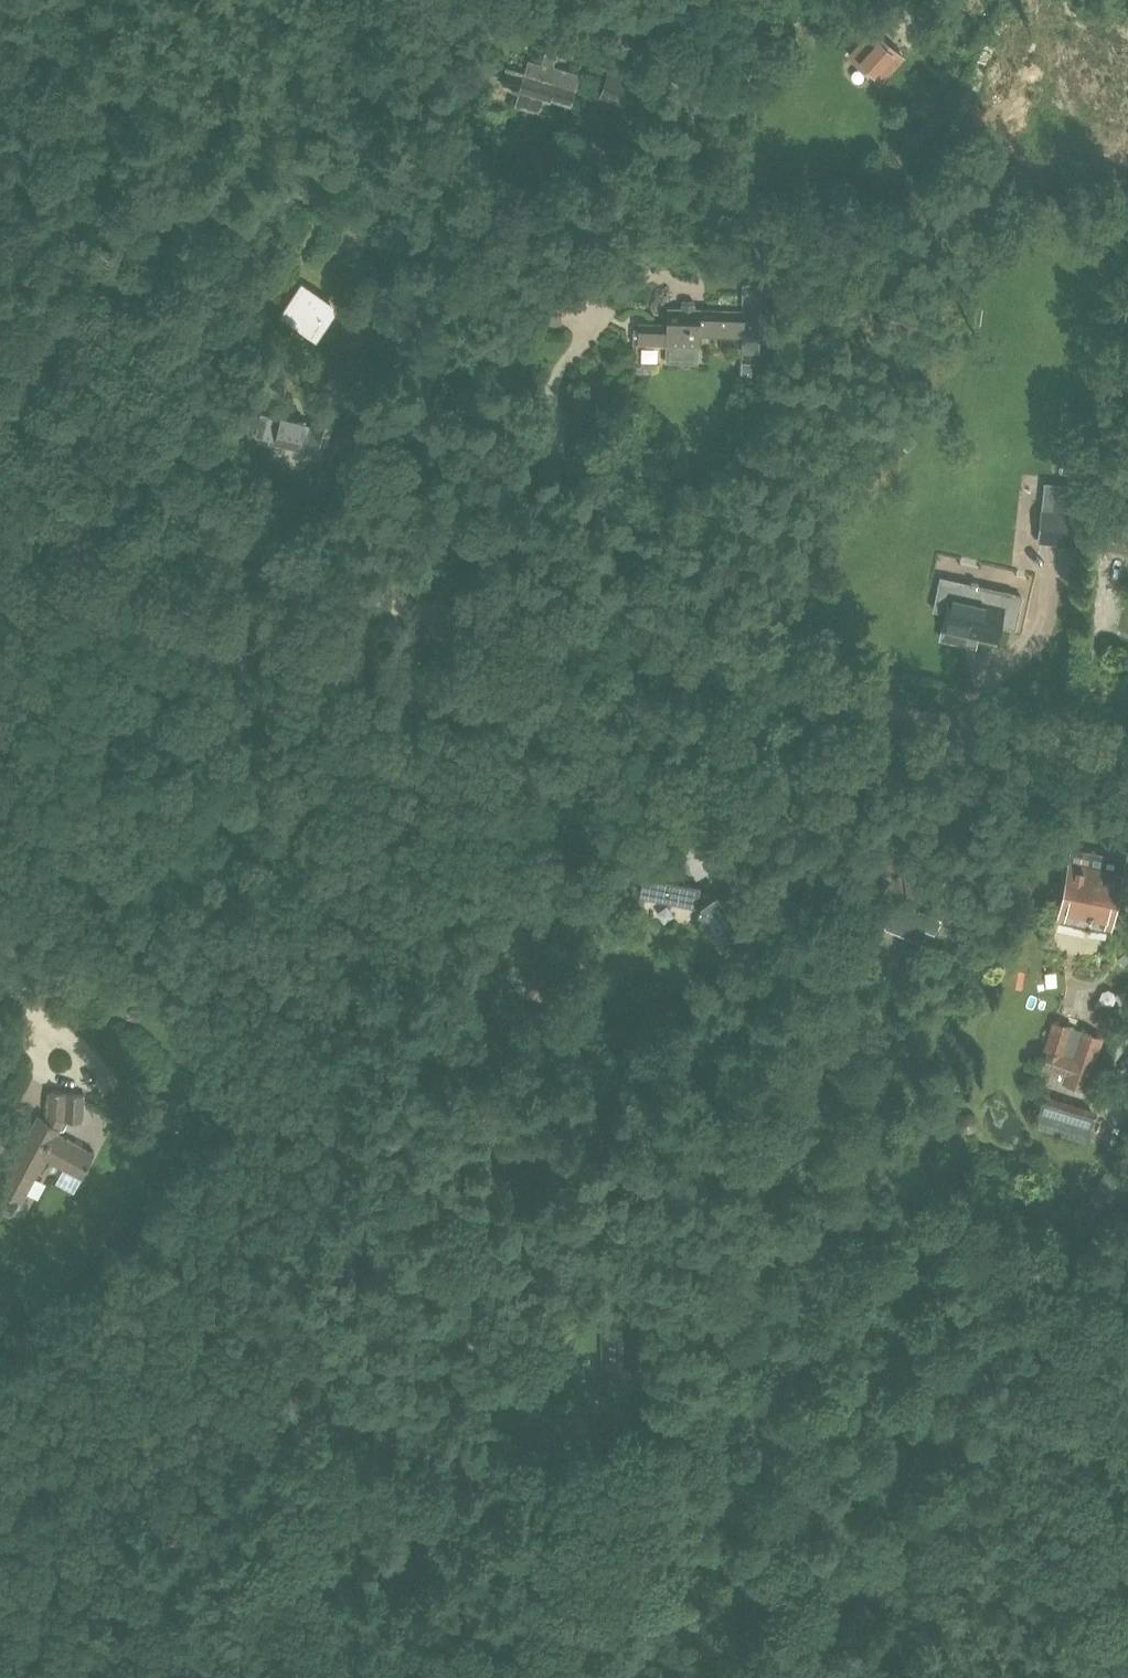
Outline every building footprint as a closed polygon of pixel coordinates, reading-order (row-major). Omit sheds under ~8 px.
[(504,86),(520,91),(516,103),(539,111),(543,98),(550,100),(551,97),(570,102),(579,73),(553,65),(557,50),(571,54),(579,28),(555,20),(542,63),(529,59),(525,72),(509,67),(504,86)] [(902,55),(873,29),(849,55),(879,81),(902,55)] [(599,96),(636,110),(645,87),(608,72),(599,96)] [(301,183),(303,195),(320,192),(318,180),(301,183)] [(269,192),(288,201),(293,192),(274,183),(269,192)] [(277,318),(308,338),(332,300),(301,280),(277,318)] [(666,343),(698,344),(699,315),(726,316),(725,331),(744,331),(745,310),(667,309),(666,324),(638,324),(638,342),(666,343)] [(741,382),(761,382),(761,361),(742,360),(741,382)] [(688,393),(711,391),(710,380),(687,381),(688,393)] [(333,433),(264,413),(261,431),(327,451),(333,433)] [(1037,540),(1078,544),(1083,498),(1053,495),(1051,508),(1040,507),(1037,540)] [(1127,553),(1127,520),(1102,514),(1100,520),(1094,519),(1089,545),(1127,553)] [(1044,546),(1033,553),(1050,582),(1061,575),(1044,546)] [(944,628),(995,639),(999,622),(1011,625),(1021,583),(991,576),(986,600),(952,593),(944,628)] [(655,844),(642,841),(640,853),(653,855),(655,844)] [(1059,918),(1109,927),(1120,868),(1070,859),(1059,918)] [(702,921),(719,947),(744,931),(734,916),(732,917),(716,892),(709,897),(698,894),(699,885),(645,875),(641,893),(699,904),(707,917),(702,921)] [(885,924),(918,937),(923,925),(933,929),(938,916),(895,899),(885,924)] [(1062,1081),(1087,1089),(1103,1035),(1083,1027),(1052,1018),(1044,1045),(1043,1044),(1037,1066),(1064,1075),(1062,1081)] [(1106,1057),(1088,1087),(1109,1100),(1127,1070),(1106,1057)] [(13,1212),(20,1198),(22,1199),(46,1156),(64,1165),(56,1181),(74,1190),(94,1152),(57,1132),(64,1118),(82,1120),(84,1093),(65,1091),(65,1090),(50,1089),(48,1113),(45,1119),(37,1115),(0,1181),(0,1187),(1,1188),(0,1190),(0,1205),(13,1212)] [(1034,1124),(1087,1139),(1096,1106),(1043,1091),(1034,1124)]
